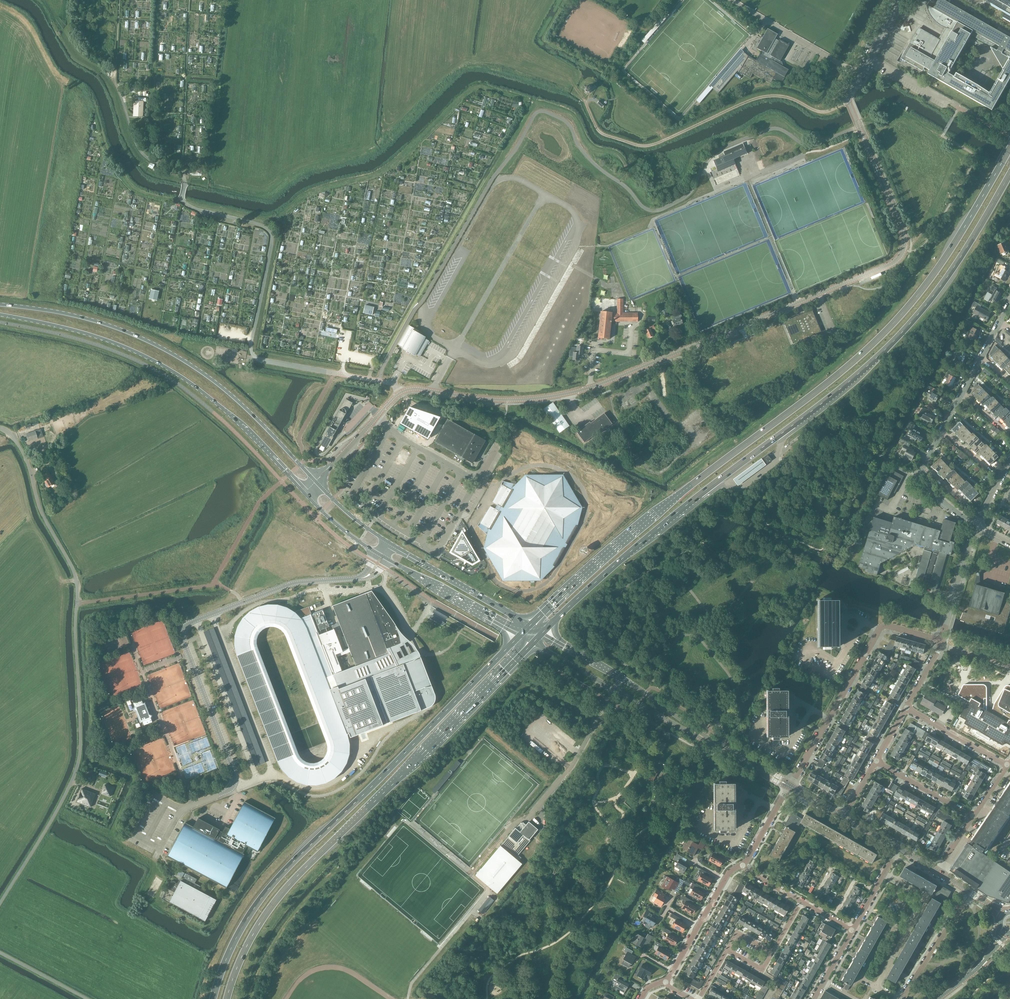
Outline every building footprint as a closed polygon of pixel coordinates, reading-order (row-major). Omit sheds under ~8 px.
[(949,3),(944,0),(939,0),(934,9),(927,5),(927,6),(927,7),(927,8),(928,9),(928,11),(929,12),(929,13),(930,14),(930,15),(931,16),(931,17),(933,19),(934,20),(935,21),(937,23),(938,24),(939,25),(941,26),(943,27),(945,28),(947,29),(940,40),(919,28),(914,36),(915,36),(913,39),(912,39),(901,59),(923,71),(925,68),(930,71),(928,74),(992,111),(1009,80),(1009,33),(999,27),(997,30),(988,25),(990,22),(975,13),(973,17),(964,12),(966,9),(951,0),(949,3)] [(987,3),(1005,13),(1003,18),(1009,22),(1009,0),(988,0),(987,3)] [(747,55),(743,52),(712,89),(718,94),(737,71),(750,78),(751,76),(753,74),(770,84),(773,79),(781,84),(785,77),(784,77),(788,70),(782,66),(783,65),(782,65),(782,62),(780,61),(779,61),(788,45),(789,46),(789,45),(782,41),(779,40),(780,40),(779,41),(774,38),(776,34),(777,35),(776,34),(767,29),(768,30),(757,48),(756,48),(761,51),(760,54),(756,61),(748,56),(747,55)] [(137,101),(134,101),(133,116),(142,117),(143,104),(143,102),(146,102),(146,98),(138,98),(138,102),(137,101)] [(743,144),(723,152),(725,156),(713,161),(717,170),(711,172),(710,173),(713,179),(737,169),(733,159),(747,153),(747,154),(745,148),(744,148),(743,144)] [(1008,251),(1009,251),(1005,242),(998,245),(1002,254),(1005,253),(1006,255),(1009,254),(1008,251)] [(996,272),(994,276),(1004,281),(1006,278),(1005,278),(1008,272),(1007,271),(1008,269),(1003,266),(1001,269),(1002,269),(1000,274),(996,272)] [(992,286),(990,290),(995,292),(993,296),(992,295),(988,293),(985,299),(986,300),(988,302),(990,298),(991,299),(996,302),(1001,293),(996,291),(997,288),(992,286)] [(159,292),(151,290),(149,299),(157,300),(159,292)] [(612,315),(612,313),(601,312),(598,338),(609,339),(611,322),(638,322),(638,313),(632,313),(632,315),(623,315),(623,299),(617,299),(617,315),(612,315)] [(982,305),(975,302),(974,305),(977,307),(973,313),(986,321),(990,314),(980,308),(982,305)] [(374,307),(365,305),(363,313),(372,315),(374,307)] [(784,322),(793,343),(797,342),(799,342),(799,341),(821,332),(812,310),(789,319),(787,320),(788,320),(784,322)] [(675,327),(676,327),(678,327),(677,326),(683,324),(680,318),(671,322),(672,325),(673,324),(675,327)] [(405,352),(409,354),(410,352),(419,357),(428,340),(416,334),(418,331),(409,326),(398,345),(407,350),(405,352)] [(645,331),(648,338),(653,336),(651,331),(655,329),(654,326),(649,328),(649,329),(645,331)] [(965,339),(973,343),(975,341),(976,341),(975,341),(977,338),(979,339),(980,336),(979,335),(980,332),(972,327),(970,331),(965,339)] [(1002,352),(999,349),(995,345),(995,346),(990,355),(991,357),(994,360),(1002,352)] [(955,363),(962,366),(968,355),(966,354),(967,351),(962,348),(960,351),(961,352),(955,363)] [(994,360),(997,363),(1005,356),(1002,352),(994,360)] [(997,363),(1000,367),(1008,359),(1005,356),(997,363)] [(1003,370),(1009,363),(1009,361),(1008,359),(1000,367),(1003,370)] [(954,377),(956,374),(949,370),(945,377),(948,379),(945,384),(951,387),(956,378),(954,377)] [(928,385),(925,392),(930,395),(929,398),(928,398),(933,400),(933,401),(933,400),(936,402),(938,399),(940,400),(943,402),(943,401),(945,397),(940,394),(939,395),(935,393),(936,390),(929,386),(928,385)] [(974,397),(983,389),(979,386),(976,389),(971,394),(974,397)] [(974,397),(977,400),(986,392),(983,389),(974,397)] [(977,400),(980,403),(989,395),(986,392),(977,400)] [(980,403),(983,406),(993,397),(991,398),(989,395),(980,403)] [(985,405),(988,408),(996,400),(993,397),(983,406),(984,406),(985,405)] [(988,408),(991,411),(999,403),(996,400),(988,408)] [(343,420),(350,406),(351,406),(351,405),(351,404),(351,403),(350,403),(350,402),(349,401),(348,401),(347,401),(346,401),(345,401),(345,402),(344,402),(344,403),(336,416),(343,420)] [(1002,406),(999,403),(991,411),(994,414),(1002,406)] [(1005,410),(1002,406),(994,414),(997,417),(1005,410)] [(422,412),(410,407),(400,424),(412,430),(428,439),(430,436),(440,418),(440,417),(422,412)] [(545,412),(559,431),(565,426),(551,407),(545,412)] [(918,417),(931,424),(935,417),(928,413),(930,411),(924,408),(918,417)] [(1005,410),(997,417),(998,416),(1001,419),(1009,411),(1006,408),(1005,410)] [(1004,422),(1009,417),(1009,412),(1009,411),(1001,419),(1004,422)] [(576,432),(584,443),(597,433),(598,434),(612,424),(604,413),(591,423),(590,422),(576,432)] [(476,456),(476,455),(478,451),(478,452),(485,440),(447,419),(434,442),(472,463),(476,456)] [(910,436),(922,442),(925,435),(914,429),(915,427),(916,428),(917,425),(911,422),(910,424),(912,425),(909,430),(912,431),(910,436)] [(952,430),(955,433),(963,425),(960,422),(952,430)] [(966,429),(963,425),(955,433),(958,436),(966,429)] [(330,428),(322,441),(322,442),(322,443),(322,444),(322,445),(323,445),(323,446),(324,446),(324,447),(325,447),(326,447),(327,447),(327,446),(328,446),(328,445),(329,445),(336,431),(330,428)] [(969,432),(966,429),(958,436),(961,440),(969,432)] [(26,434),(28,441),(37,439),(35,431),(26,434)] [(961,440),(964,443),(973,434),(973,433),(972,435),(969,432),(961,440)] [(965,442),(968,445),(976,437),(973,434),(964,443),(965,442)] [(968,445),(971,448),(979,440),(976,437),(968,445)] [(971,448),(974,451),(982,443),(979,440),(971,448)] [(985,446),(982,443),(974,451),(977,454),(979,452),(985,446)] [(902,450),(900,454),(904,456),(912,460),(915,453),(911,451),(912,448),(905,444),(902,450)] [(979,453),(982,456),(990,448),(987,445),(979,452),(977,454),(979,453)] [(982,456),(985,459),(993,451),(990,448),(982,456)] [(985,459),(988,462),(996,454),(993,451),(985,459)] [(996,454),(988,462),(991,465),(999,457),(996,454)] [(767,455),(761,459),(766,465),(772,460),(767,455)] [(932,466),(935,470),(944,462),(940,459),(932,466)] [(935,470),(938,473),(947,465),(944,462),(935,470)] [(938,473),(941,476),(950,468),(947,465),(938,473)] [(944,479),(954,470),(952,471),(950,468),(941,476),(944,479)] [(886,475),(876,494),(866,513),(866,512),(862,520),(872,524),(874,517),(882,519),(891,504),(891,505),(888,503),(890,500),(894,493),(895,493),(895,494),(904,476),(904,477),(890,469),(887,475),(886,475)] [(946,478),(949,481),(957,473),(954,470),(944,479),(945,479),(946,478)] [(949,481),(952,484),(960,476),(957,473),(949,481)] [(502,481),(502,483),(493,502),(498,505),(495,509),(490,506),(477,526),(487,537),(484,548),(503,581),(541,581),(554,567),(578,525),(583,508),(563,475),(525,475),(516,485),(502,481)] [(952,484),(955,487),(963,479),(960,476),(952,484)] [(57,484),(55,479),(53,481),(51,477),(44,481),(48,487),(54,484),(55,485),(57,484)] [(955,487),(958,490),(967,481),(966,482),(963,479),(955,487)] [(959,489),(962,492),(970,484),(967,481),(958,490),(959,489)] [(962,492),(965,495),(973,487),(970,484),(962,492)] [(965,495),(968,498),(976,491),(973,487),(965,495)] [(976,491),(968,498),(971,502),(979,494),(976,491)] [(997,524),(1003,527),(1007,519),(1001,516),(997,524)] [(922,582),(930,585),(929,587),(937,589),(947,554),(951,555),(955,543),(955,542),(957,534),(953,532),(956,523),(944,519),(941,531),(894,517),(893,523),(882,519),(874,517),(872,524),(859,567),(866,569),(865,572),(877,575),(881,564),(917,545),(926,548),(926,550),(924,550),(915,582),(914,583),(922,585),(922,584),(922,582)] [(464,537),(462,534),(452,552),(465,560),(472,564),(478,561),(476,558),(477,557),(476,555),(475,555),(474,554),(475,554),(472,548),(471,548),(470,547),(471,546),(465,536),(464,537)] [(980,582),(980,574),(980,573),(979,573),(978,574),(974,585),(976,586),(972,599),(969,598),(968,601),(971,601),(969,607),(970,607),(968,614),(964,612),(960,620),(972,624),(1003,634),(1009,614),(1004,613),(1006,606),(1009,607),(1009,591),(980,582)] [(372,591),(365,593),(390,655),(391,658),(394,657),(396,656),(397,655),(398,654),(400,652),(401,651),(401,649),(402,648),(402,647),(402,645),(402,644),(401,640),(399,634),(398,631),(396,627),(395,624),(372,591)] [(349,648),(342,651),(334,629),(319,635),(318,635),(333,675),(338,687),(332,689),(330,690),(347,734),(348,734),(349,734),(351,738),(360,734),(361,734),(364,732),(392,722),(414,713),(425,709),(426,709),(429,708),(429,707),(430,707),(431,707),(431,706),(432,706),(432,705),(433,705),(433,704),(434,704),(434,703),(435,703),(435,702),(435,701),(435,700),(436,700),(436,699),(436,698),(436,697),(436,696),(435,696),(435,695),(435,694),(420,654),(419,654),(419,653),(418,653),(417,653),(417,652),(416,652),(416,653),(415,653),(411,655),(409,656),(397,662),(394,657),(391,658),(390,655),(365,593),(360,596),(333,606),(349,648)] [(838,647),(838,627),(840,627),(839,623),(838,624),(838,601),(829,601),(829,598),(823,598),(823,601),(818,601),(819,647),(823,647),(823,650),(830,650),(830,647),(838,647)] [(343,769),(346,764),(349,758),(350,751),(350,745),(349,738),(351,738),(349,734),(348,734),(347,734),(330,690),(332,689),(338,687),(333,675),(318,635),(319,635),(311,614),(307,616),(308,616),(311,624),(306,626),(305,627),(301,621),(300,619),(301,618),(296,613),(295,613),(291,609),(285,607),(279,606),(272,606),(266,606),(260,607),(254,610),(248,614),(243,619),(240,625),(237,631),(235,638),(236,645),(237,651),(278,757),(282,765),(285,770),(289,775),(295,780),(301,783),(307,784),(314,785),(320,784),(327,782),(333,779),(339,774),(343,769)] [(296,612),(295,613),(296,613),(301,618),(307,616),(311,614),(311,613),(311,614),(310,612),(309,607),(296,612)] [(323,610),(313,614),(320,631),(325,629),(329,627),(323,610)] [(301,618),(300,619),(301,621),(305,627),(306,626),(311,624),(308,616),(307,616),(301,618)] [(894,646),(900,647),(903,639),(897,637),(896,641),(894,646)] [(900,647),(906,649),(909,640),(903,639),(900,647)] [(906,649),(912,651),(914,642),(909,640),(906,649)] [(912,651),(918,652),(920,644),(914,642),(912,651)] [(920,644),(918,652),(924,654),(926,645),(920,644)] [(880,652),(877,657),(885,662),(888,657),(883,654),(880,652)] [(877,657),(874,663),(882,667),(885,662),(877,657)] [(871,668),(879,672),(882,667),(874,663),(871,668)] [(908,665),(905,670),(913,674),(916,669),(910,666),(908,665)] [(879,672),(871,668),(868,673),(876,678),(879,672)] [(905,670),(902,675),(910,680),(913,674),(905,670)] [(868,673),(865,678),(873,683),(876,678),(868,673)] [(899,680),(907,685),(910,680),(902,675),(899,680)] [(865,678),(865,679),(864,679),(863,680),(864,682),(862,684),(863,684),(861,686),(869,691),(871,688),(870,688),(873,683),(865,678)] [(899,680),(896,686),(904,690),(907,685),(899,680)] [(959,695),(959,696),(960,696),(970,702),(969,704),(968,704),(964,711),(960,717),(966,720),(964,724),(977,731),(976,733),(989,741),(990,738),(1003,745),(1005,742),(1009,745),(1009,686),(1008,685),(1007,686),(1006,686),(1005,687),(1005,688),(995,703),(995,704),(994,704),(993,709),(987,707),(987,703),(984,703),(984,699),(987,699),(987,688),(987,687),(986,687),(986,686),(985,685),(984,685),(983,685),(965,685),(964,685),(963,685),(963,686),(959,694),(959,695)] [(896,686),(893,691),(901,695),(904,690),(896,686)] [(767,737),(772,737),(772,740),(778,740),(778,737),(787,737),(786,691),(778,691),(778,688),(771,688),(771,691),(767,691),(767,737)] [(862,692),(859,690),(856,695),(864,700),(867,695),(862,692)] [(893,691),(890,696),(895,699),(898,701),(901,695),(893,691)] [(932,709),(940,714),(942,711),(944,713),(948,704),(927,692),(921,703),(932,710),(932,709)] [(864,700),(856,696),(853,701),(861,705),(864,700)] [(143,722),(144,726),(152,722),(145,703),(143,704),(142,700),(134,704),(135,707),(134,710),(136,711),(141,723),(143,722)] [(853,701),(850,706),(858,710),(861,705),(853,701)] [(887,701),(884,707),(892,711),(895,706),(892,704),(887,701)] [(850,706),(847,711),(855,716),(858,710),(850,706)] [(884,707),(881,712),(889,716),(892,711),(884,707)] [(847,711),(844,716),(852,721),(855,716),(847,711)] [(881,712),(878,717),(886,722),(889,716),(881,712)] [(852,721),(844,716),(841,722),(844,723),(849,726),(852,721)] [(875,722),(883,727),(886,722),(878,717),(875,722)] [(883,727),(875,722),(872,728),(880,732),(883,727)] [(914,733),(918,736),(922,738),(926,732),(919,728),(918,727),(917,726),(916,726),(911,723),(907,729),(914,733)] [(838,727),(835,732),(843,737),(846,731),(841,728),(838,727)] [(872,728),(870,733),(869,733),(874,736),(877,737),(880,732),(872,728)] [(906,729),(903,734),(911,739),(914,733),(907,729),(906,729)] [(835,732),(832,737),(840,742),(843,737),(835,732)] [(929,746),(930,745),(931,744),(935,737),(933,736),(934,735),(930,733),(930,734),(929,734),(925,742),(928,743),(927,745),(929,746)] [(903,734),(900,739),(908,744),(911,739),(903,734)] [(936,736),(935,737),(931,744),(930,745),(933,746),(932,748),(934,749),(936,746),(940,740),(938,739),(939,738),(936,736)] [(832,737),(829,743),(837,747),(840,742),(832,737)] [(866,740),(863,745),(871,749),(874,744),(871,742),(866,739),(866,740)] [(900,739),(897,745),(905,749),(908,744),(900,739)] [(936,746),(941,749),(945,743),(940,740),(936,746)] [(826,748),(834,752),(837,747),(829,743),(826,748)] [(941,749),(946,752),(950,746),(945,743),(941,749)] [(871,749),(863,745),(860,750),(868,754),(871,749)] [(897,745),(894,750),(902,755),(905,749),(897,745)] [(946,752),(952,755),(955,749),(950,746),(946,752)] [(826,748),(823,753),(831,757),(834,752),(826,748)] [(961,752),(955,749),(952,755),(957,758),(961,752)] [(857,755),(865,760),(868,754),(860,750),(857,755)] [(902,755),(894,750),(891,756),(899,760),(902,755)] [(957,758),(962,761),(966,755),(961,752),(957,758)] [(831,757),(823,753),(820,758),(821,759),(826,762),(828,763),(831,757)] [(865,760),(857,755),(854,760),(862,765),(865,760)] [(966,755),(962,761),(967,764),(971,758),(966,755)] [(854,760),(851,766),(859,770),(862,765),(854,760)] [(971,766),(969,765),(967,767),(975,771),(976,769),(978,770),(986,774),(990,767),(979,761),(978,762),(975,760),(971,766)] [(910,767),(915,770),(919,764),(914,761),(910,767)] [(915,770),(921,773),(924,767),(919,764),(915,770)] [(645,779),(652,782),(659,770),(652,766),(645,779)] [(859,770),(851,766),(848,771),(856,775),(859,770)] [(921,773),(926,776),(930,770),(924,767),(921,773)] [(975,771),(973,774),(975,775),(983,780),(986,774),(978,770),(976,769),(975,771)] [(930,770),(926,776),(931,779),(935,773),(930,770)] [(856,775),(848,771),(845,776),(853,781),(856,775)] [(808,780),(813,783),(818,775),(812,772),(808,780)] [(931,779),(936,782),(940,776),(935,773),(931,779)] [(823,778),(818,775),(813,783),(818,786),(823,778)] [(975,775),(972,780),(980,785),(983,780),(975,775)] [(936,782),(942,785),(945,778),(940,776),(936,782)] [(818,786),(824,789),(828,781),(823,778),(818,786)] [(942,785),(947,788),(951,781),(945,778),(942,785)] [(972,780),(969,786),(977,790),(980,785),(972,780)] [(719,830),(719,833),(726,833),(726,830),(734,830),(734,784),(725,784),(725,781),(719,781),(719,784),(714,784),(714,830),(719,830)] [(824,789),(829,792),(833,784),(828,781),(824,789)] [(951,781),(947,788),(952,791),(956,784),(951,781)] [(884,787),(876,782),(873,787),(881,792),(884,787)] [(839,787),(833,784),(829,792),(834,795),(835,793),(837,790),(838,788),(839,787)] [(1009,815),(1009,784),(969,844),(974,848),(976,850),(976,849),(983,853),(985,849),(986,850),(991,843),(1009,815)] [(114,788),(105,785),(103,790),(104,791),(103,793),(111,796),(114,788)] [(977,790),(969,786),(966,791),(974,796),(977,790)] [(873,787),(870,793),(878,797),(881,792),(873,787)] [(899,799),(900,797),(904,790),(899,787),(894,796),(899,799)] [(93,803),(96,794),(82,788),(77,802),(86,806),(87,806),(91,807),(92,803),(93,803)] [(903,798),(902,801),(904,802),(906,800),(910,793),(904,790),(900,797),(903,798)] [(974,796),(966,791),(963,797),(971,801),(974,796)] [(878,797),(870,793),(867,798),(875,802),(878,797)] [(906,800),(911,803),(915,796),(910,793),(906,800)] [(911,803),(916,806),(920,799),(915,796),(911,803)] [(875,802),(867,798),(864,803),(872,808),(875,802)] [(916,806),(921,809),(925,802),(920,799),(916,806)] [(194,827),(186,823),(168,856),(167,857),(227,888),(243,857),(244,858),(245,856),(244,856),(245,854),(247,856),(251,849),(258,852),(276,818),(245,802),(230,829),(229,828),(229,827),(228,827),(228,826),(228,827),(227,827),(226,826),(222,832),(220,831),(220,830),(212,825),(206,822),(198,818),(194,827)] [(921,809),(927,812),(930,805),(925,802),(921,809)] [(872,808),(864,803),(861,809),(869,813),(872,808)] [(930,805),(927,812),(932,815),(936,808),(930,805)] [(951,825),(954,818),(939,810),(936,816),(944,821),(951,825)] [(795,832),(800,823),(802,819),(792,813),(785,826),(786,827),(787,828),(787,827),(789,828),(788,828),(795,832)] [(889,816),(884,813),(880,820),(885,823),(889,816)] [(814,832),(820,822),(805,814),(802,819),(800,823),(814,832)] [(885,823),(891,826),(894,819),(889,816),(885,823)] [(891,826),(896,829),(900,822),(894,819),(891,826)] [(944,821),(941,826),(949,831),(952,825),(951,825),(944,821)] [(505,841),(501,846),(519,861),(521,858),(518,855),(530,841),(529,840),(532,837),(538,830),(533,826),(534,825),(532,823),(531,824),(529,822),(527,825),(520,832),(515,828),(513,832),(512,833),(509,836),(508,837),(505,841)] [(828,840),(834,830),(820,822),(814,832),(828,840)] [(899,831),(901,832),(905,825),(900,822),(896,829),(895,830),(899,832),(898,832),(899,832),(899,831)] [(901,832),(906,835),(910,828),(905,825),(901,832)] [(938,831),(946,836),(949,831),(941,826),(938,831)] [(787,847),(795,832),(788,828),(787,828),(786,827),(777,841),(787,847)] [(915,831),(910,828),(906,835),(912,838),(915,831)] [(843,848),(848,838),(834,830),(828,840),(843,848)] [(921,834),(915,831),(912,838),(917,841),(921,834)] [(946,836),(938,831),(935,837),(943,841),(946,836)] [(943,841),(935,837),(932,842),(940,846),(943,841)] [(857,856),(862,846),(848,838),(843,848),(857,856)] [(694,843),(692,842),(687,839),(682,847),(687,850),(687,851),(693,855),(694,855),(693,855),(698,847),(702,849),(705,844),(698,840),(694,843)] [(779,861),(787,847),(777,841),(769,856),(779,861)] [(940,846),(932,842),(929,847),(937,852),(940,846)] [(983,853),(976,849),(976,850),(974,848),(969,844),(968,844),(952,868),(950,870),(986,895),(988,896),(989,896),(993,898),(994,898),(1008,903),(1009,901),(1009,872),(995,862),(991,859),(986,855),(985,855),(983,853)] [(489,860),(475,876),(477,877),(497,894),(519,867),(522,864),(519,861),(501,846),(490,859),(489,860)] [(871,864),(877,855),(862,846),(857,856),(871,864)] [(711,853),(713,854),(709,861),(719,866),(723,859),(719,857),(721,853),(713,849),(711,853)] [(688,865),(681,861),(683,857),(677,854),(674,860),(678,862),(675,867),(680,869),(679,872),(680,872),(683,874),(688,865)] [(809,860),(806,866),(812,870),(816,864),(809,860)] [(806,866),(802,872),(809,876),(812,870),(806,866)] [(916,885),(921,877),(906,868),(901,876),(916,885)] [(698,880),(708,886),(712,879),(707,877),(709,874),(701,869),(698,873),(699,875),(700,876),(698,880)] [(802,872),(799,878),(806,882),(809,876),(802,872)] [(832,873),(828,879),(835,883),(839,877),(832,873)] [(194,917),(197,918),(197,917),(205,921),(217,900),(193,887),(197,879),(187,874),(182,882),(181,881),(179,884),(172,881),(168,889),(173,892),(174,890),(175,891),(170,902),(195,916),(194,917)] [(670,890),(672,888),(674,889),(675,888),(679,891),(684,881),(680,879),(677,883),(667,877),(662,887),(668,890),(668,889),(670,890)] [(938,886),(921,877),(916,885),(933,895),(933,894),(935,891),(936,890),(936,889),(937,887),(938,886)] [(806,882),(799,878),(795,884),(802,888),(806,882)] [(828,879),(825,885),(832,889),(835,883),(828,879)] [(702,899),(704,895),(703,895),(704,893),(699,890),(700,887),(693,883),(690,888),(693,890),(690,894),(700,900),(701,898),(702,899)] [(742,891),(747,894),(752,886),(747,883),(745,886),(743,889),(742,891)] [(825,885),(822,891),(828,895),(832,889),(825,885)] [(747,894),(753,897),(757,889),(752,886),(747,894)] [(851,892),(858,896),(861,889),(854,886),(851,892)] [(937,896),(935,899),(941,903),(943,900),(945,901),(951,892),(942,887),(941,889),(937,887),(936,889),(936,890),(935,891),(933,894),(937,896)] [(753,897),(758,900),(763,892),(757,889),(753,897)] [(655,903),(654,904),(654,905),(655,906),(656,906),(657,906),(658,906),(658,905),(661,906),(665,900),(663,899),(665,895),(656,890),(654,896),(657,897),(654,902),(655,903)] [(828,895),(822,891),(818,897),(825,901),(828,895)] [(758,900),(763,903),(768,895),(763,892),(758,900)] [(848,898),(854,902),(857,897),(859,899),(860,897),(858,896),(851,892),(848,898)] [(684,905),(682,908),(692,914),(693,912),(694,912),(695,911),(696,909),(695,909),(696,907),(692,905),(693,902),(682,895),(680,898),(683,900),(682,901),(683,904),(684,905)] [(730,895),(727,900),(735,905),(738,899),(732,896),(730,895)] [(763,903),(769,906),(773,898),(768,895),(763,903)] [(489,896),(478,910),(483,914),(494,900),(489,896)] [(769,906),(774,909),(779,901),(773,898),(769,906)] [(848,898),(844,904),(851,908),(854,902),(848,898)] [(935,899),(933,898),(924,914),(933,919),(942,903),(941,903),(935,899)] [(727,900),(724,905),(732,910),(735,905),(727,900)] [(774,909),(779,912),(784,904),(779,901),(774,909)] [(784,904),(779,912),(785,916),(789,907),(784,904)] [(844,904),(841,910),(847,914),(849,911),(851,912),(853,909),(844,904)] [(721,911),(729,915),(732,910),(724,905),(721,911)] [(654,919),(651,917),(653,914),(647,910),(643,916),(646,918),(643,923),(646,925),(645,927),(649,929),(651,926),(653,927),(655,923),(653,922),(654,919)] [(717,917),(725,921),(729,915),(721,911),(717,917)] [(800,921),(806,924),(809,919),(811,916),(806,913),(804,916),(803,915),(800,921)] [(675,921),(674,921),(672,923),(673,925),(672,927),(682,932),(686,925),(682,923),(683,920),(672,914),(670,917),(676,920),(675,921)] [(915,930),(923,935),(933,919),(924,914),(915,930)] [(738,923),(743,926),(747,920),(741,916),(738,923)] [(714,922),(722,927),(725,921),(717,917),(714,922)] [(886,922),(878,917),(869,933),(877,938),(886,922)] [(743,926),(749,929),(752,923),(747,920),(743,926)] [(797,926),(803,929),(806,924),(800,921),(797,926)] [(712,926),(720,931),(722,927),(714,922),(712,926)] [(749,929),(754,932),(758,926),(752,923),(749,929)] [(835,930),(825,924),(822,923),(821,925),(817,931),(818,931),(820,932),(819,935),(823,937),(829,941),(835,930)] [(709,932),(717,936),(720,931),(712,926),(709,932)] [(754,932),(759,935),(763,929),(758,926),(754,932)] [(800,934),(803,929),(797,926),(794,931),(800,934)] [(665,940),(670,942),(669,943),(672,945),(672,944),(675,945),(675,944),(676,944),(676,943),(678,939),(672,936),(673,933),(665,928),(663,931),(668,934),(665,940)] [(759,935),(765,938),(768,932),(763,929),(759,935)] [(923,935),(915,930),(906,946),(914,951),(923,935)] [(799,941),(802,936),(800,934),(794,931),(791,936),(797,940),(799,941)] [(706,937),(714,942),(717,936),(709,932),(706,937)] [(768,932),(765,938),(770,941),(774,935),(768,932)] [(632,944),(631,943),(631,944),(636,947),(637,945),(641,947),(644,943),(648,945),(652,937),(648,935),(646,939),(636,933),(633,937),(635,938),(632,944)] [(877,938),(869,933),(859,949),(868,953),(877,938)] [(798,944),(800,941),(799,941),(797,940),(791,936),(788,941),(794,945),(796,942),(798,944)] [(706,937),(703,942),(711,947),(714,942),(706,937)] [(822,940),(819,945),(822,947),(828,950),(831,945),(828,943),(829,941),(823,937),(821,939),(822,940)] [(665,947),(665,946),(656,941),(654,945),(655,945),(654,946),(654,947),(654,948),(654,949),(655,950),(656,951),(656,952),(655,954),(666,960),(670,953),(663,949),(665,947)] [(788,941),(785,947),(791,950),(794,945),(788,941)] [(703,942),(701,942),(699,945),(701,946),(700,948),(708,952),(711,947),(703,942)] [(819,945),(816,951),(819,952),(825,956),(828,950),(822,947),(819,945)] [(914,951),(906,946),(896,962),(905,967),(914,951)] [(622,964),(629,968),(631,964),(632,964),(635,957),(631,955),(633,951),(626,947),(624,951),(627,953),(623,959),(624,960),(622,964)] [(785,947),(782,952),(788,955),(791,950),(785,947)] [(700,948),(697,953),(705,958),(708,952),(700,948)] [(868,953),(859,949),(850,965),(859,969),(868,953)] [(782,952),(779,957),(785,960),(788,962),(791,957),(788,955),(782,952)] [(818,955),(815,953),(813,956),(822,961),(825,956),(819,952),(818,955)] [(697,953),(694,958),(702,963),(705,958),(697,953)] [(813,956),(812,958),(815,960),(813,962),(813,963),(819,966),(822,961),(813,956)] [(779,957),(776,962),(782,966),(785,960),(779,957)] [(694,958),(691,964),(699,968),(702,963),(694,958)] [(728,972),(730,970),(733,964),(728,961),(727,962),(725,960),(721,967),(726,970),(726,972),(728,973),(728,972)] [(816,971),(819,966),(813,963),(813,962),(811,961),(807,966),(808,967),(810,968),(816,971)] [(776,963),(775,965),(773,967),(779,971),(782,966),(776,962),(776,963)] [(905,967),(896,962),(887,978),(896,983),(905,967)] [(637,975),(643,979),(646,974),(649,976),(653,969),(649,967),(646,965),(646,966),(643,964),(639,970),(640,971),(637,975)] [(688,969),(696,974),(699,968),(691,964),(688,969)] [(732,971),(735,973),(738,967),(739,966),(738,965),(736,964),(735,965),(733,964),(730,970),(728,972),(729,973),(731,974),(732,971)] [(859,969),(850,965),(841,981),(845,983),(844,983),(846,984),(846,983),(850,986),(859,969)] [(735,973),(740,976),(743,970),(738,967),(735,973)] [(778,977),(780,974),(778,973),(779,971),(773,967),(770,973),(776,976),(778,977)] [(813,976),(816,971),(810,968),(808,967),(805,972),(807,973),(813,976)] [(696,974),(688,969),(684,974),(689,977),(691,978),(693,979),(696,974)] [(745,979),(749,973),(743,970),(740,976),(739,978),(741,980),(742,977),(745,979)] [(754,976),(749,973),(745,979),(750,982),(754,976)] [(810,982),(813,976),(807,973),(806,976),(803,974),(802,977),(804,978),(810,982)] [(623,995),(629,985),(621,980),(622,977),(623,978),(616,974),(614,977),(617,979),(616,982),(613,986),(617,988),(618,988),(621,989),(619,992),(623,995)] [(755,987),(756,985),(759,979),(754,976),(750,982),(749,984),(755,987)] [(804,978),(801,983),(807,987),(810,982),(804,978)] [(761,988),(763,985),(764,982),(759,979),(756,985),(755,987),(754,987),(760,990),(761,988)] [(796,987),(798,989),(804,992),(807,987),(801,983),(799,982),(796,987)] [(717,992),(719,989),(712,985),(710,988),(712,989),(708,995),(708,996),(711,998),(712,997),(714,998),(717,992)] [(798,989),(796,987),(793,993),(801,997),(804,992),(798,989)] [(719,989),(717,992),(714,998),(716,998),(720,998),(724,992),(719,989)]
